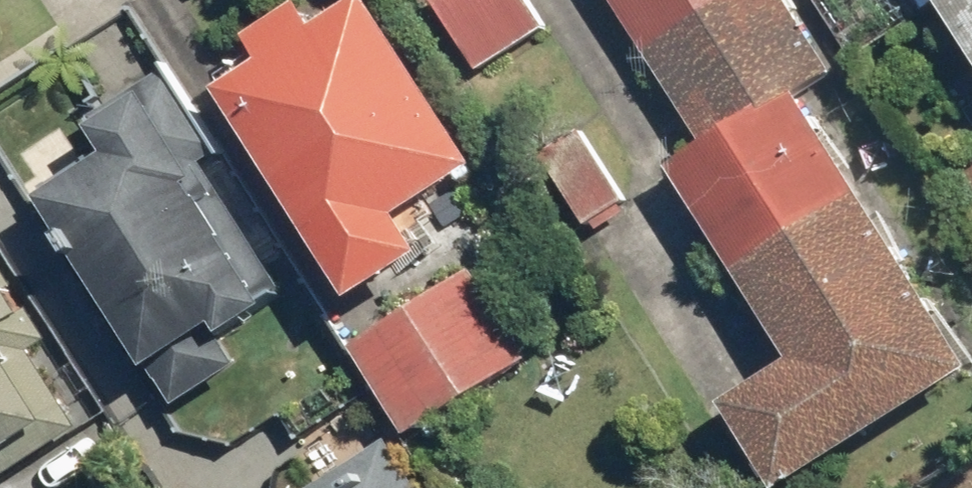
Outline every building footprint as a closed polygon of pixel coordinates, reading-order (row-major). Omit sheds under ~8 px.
[(225,88),(357,296),(431,250),(408,213),(482,166),(376,0),(359,0),(319,25),(306,4),(251,38),(267,61),(225,88)] [(484,71),(551,28),(533,0),(437,0),(484,71)] [(711,146),(674,170),(798,359),(727,405),(781,487),(793,487),(971,372),(971,351),(802,91),(840,67),(796,0),(615,0),(711,146)] [(971,45),(971,0),(942,0),(971,45)] [(117,151),(45,197),(179,406),(243,365),(225,336),(290,294),(207,165),(225,153),(172,71),(96,119),(117,151)] [(587,128),(544,155),(589,227),(632,200),(587,128)] [(10,481),(103,424),(11,276),(0,258),(0,465),(10,481)] [(476,268),(357,345),(414,434),(533,357),(476,268)] [(315,487),(427,487),(394,437),(315,487)]
